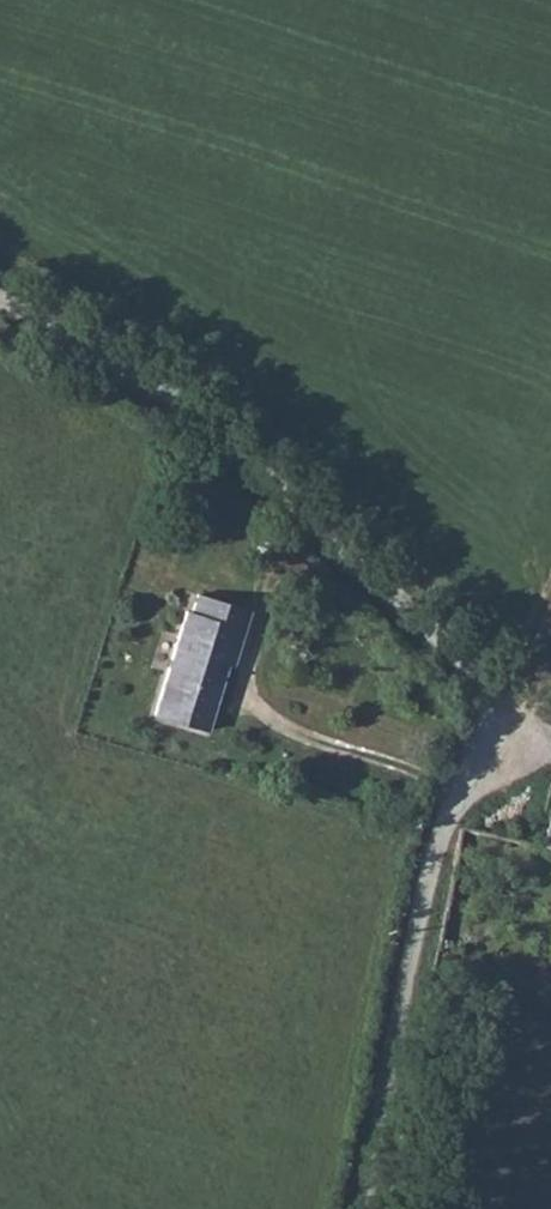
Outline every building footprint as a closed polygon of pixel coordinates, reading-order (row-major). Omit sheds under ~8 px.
[(225,669),(230,672),(252,610),(200,591),(194,606),(192,605),(154,712),(205,730),(225,669)]
